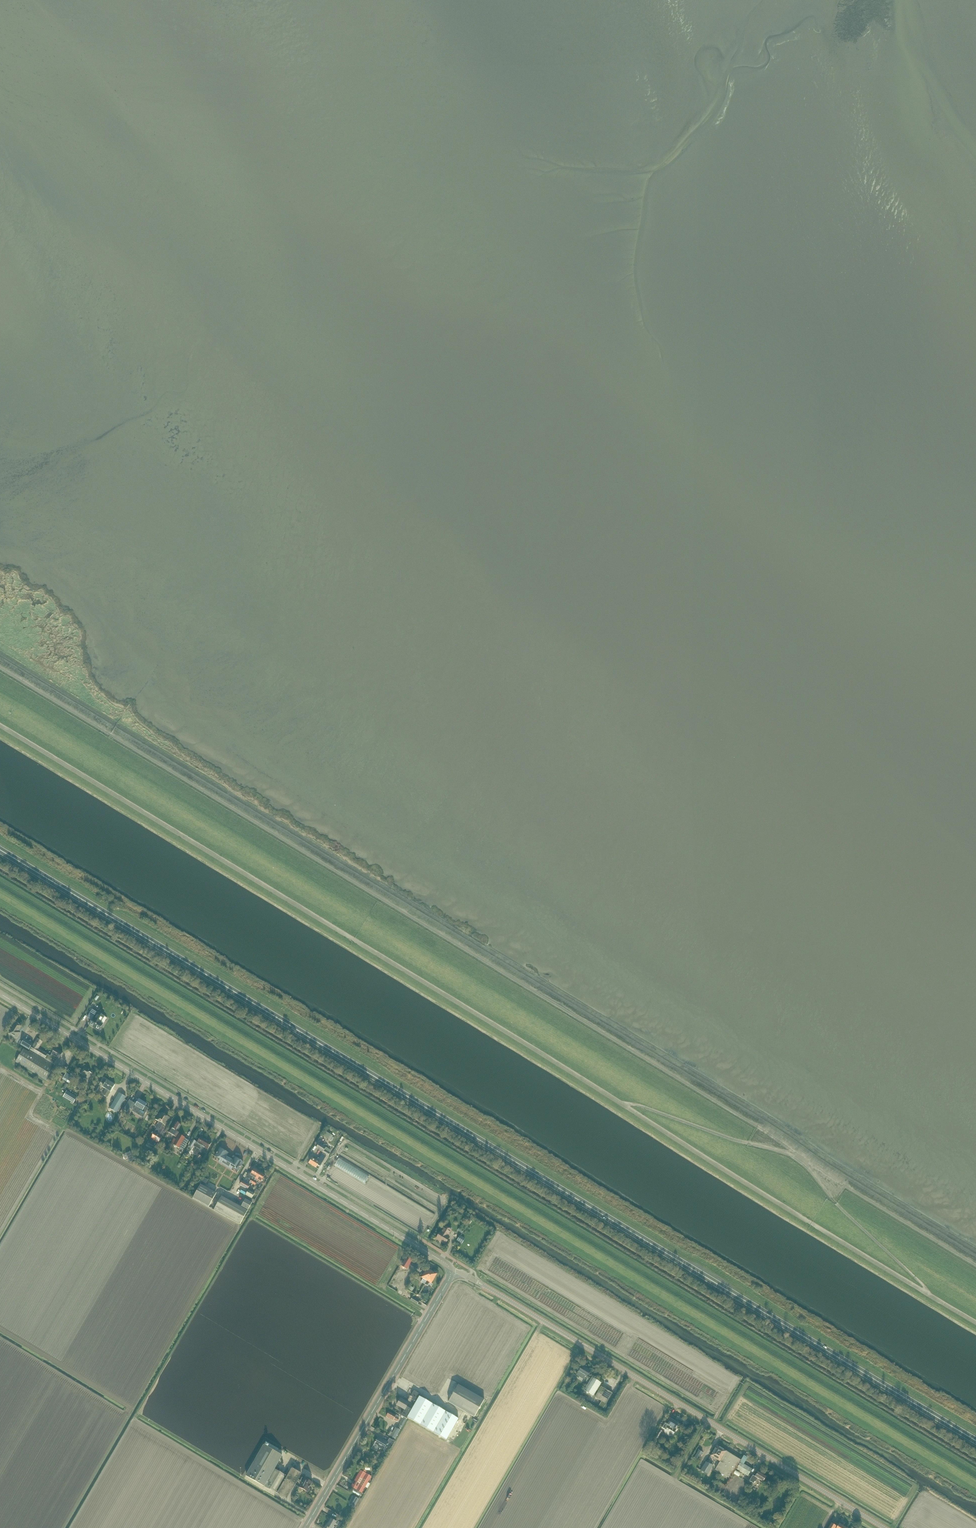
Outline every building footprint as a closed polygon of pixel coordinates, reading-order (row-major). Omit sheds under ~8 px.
[(103,1026),(104,1024),(101,1023),(105,1016),(93,1010),(88,1018),(93,1021),(90,1025),(100,1030),(101,1029),(102,1029),(103,1026)] [(16,1022),(9,1033),(16,1037),(20,1032),(18,1031),(22,1025),(16,1022)] [(30,1050),(33,1044),(25,1038),(21,1044),(30,1050)] [(51,1056),(39,1049),(43,1042),(37,1039),(30,1050),(29,1052),(24,1049),(16,1062),(46,1081),(54,1067),(53,1067),(59,1059),(63,1053),(56,1048),(51,1056)] [(88,1081),(92,1074),(89,1072),(89,1071),(90,1070),(85,1067),(83,1070),(80,1068),(79,1069),(78,1071),(78,1072),(81,1074),(82,1075),(83,1076),(85,1077),(84,1079),(88,1081)] [(75,1076),(77,1073),(73,1071),(71,1076),(67,1074),(63,1080),(69,1083),(70,1083),(75,1076)] [(111,1092),(115,1085),(107,1080),(106,1082),(103,1080),(100,1085),(103,1087),(106,1090),(103,1095),(104,1095),(104,1096),(106,1097),(107,1097),(108,1096),(109,1096),(110,1094),(110,1093),(110,1092),(111,1092)] [(74,1104),(78,1097),(67,1091),(63,1097),(74,1104)] [(117,1113),(126,1097),(119,1093),(110,1109),(117,1113)] [(137,1103),(135,1106),(143,1111),(141,1114),(144,1116),(145,1114),(149,1108),(146,1106),(147,1104),(143,1102),(139,1099),(137,1103)] [(132,1110),(135,1104),(129,1100),(122,1113),(126,1115),(129,1109),(132,1110)] [(169,1118),(166,1115),(162,1113),(160,1116),(159,1115),(156,1120),(159,1121),(155,1128),(160,1130),(163,1124),(165,1125),(169,1118)] [(181,1125),(175,1121),(168,1132),(176,1137),(179,1133),(177,1131),(181,1125)] [(163,1136),(158,1133),(159,1131),(157,1129),(155,1132),(151,1138),(156,1141),(154,1143),(158,1145),(159,1143),(163,1136)] [(183,1150),(189,1141),(185,1138),(180,1134),(173,1145),(183,1150)] [(196,1141),(194,1146),(197,1148),(194,1154),(197,1156),(206,1140),(201,1137),(198,1142),(196,1141)] [(193,1139),(187,1149),(191,1151),(194,1146),(196,1141),(193,1139)] [(208,1150),(212,1143),(206,1140),(197,1156),(195,1160),(199,1162),(202,1157),(200,1155),(201,1152),(202,1153),(205,1148),(208,1150)] [(330,1151),(326,1148),(328,1145),(322,1140),(320,1143),(319,1143),(316,1149),(328,1156),(330,1153),(329,1153),(330,1151)] [(230,1158),(224,1155),(226,1152),(224,1151),(224,1150),(222,1149),(221,1149),(220,1148),(215,1156),(220,1160),(219,1162),(225,1166),(230,1158)] [(316,1168),(318,1165),(320,1166),(326,1156),(323,1153),(318,1161),(312,1158),(309,1163),(316,1168)] [(238,1159),(236,1162),(230,1158),(225,1166),(232,1170),(233,1167),(238,1171),(243,1162),(242,1161),(242,1160),(240,1159),(239,1160),(238,1159)] [(250,1182),(253,1183),(260,1172),(254,1169),(251,1174),(249,1173),(247,1177),(251,1180),(250,1182)] [(253,1183),(255,1185),(257,1182),(256,1182),(257,1180),(261,1182),(265,1175),(260,1172),(253,1183)] [(242,1181),(240,1184),(248,1189),(250,1185),(242,1181)] [(201,1185),(193,1198),(209,1207),(216,1194),(201,1185)] [(252,1199),(255,1194),(249,1190),(246,1196),(252,1199)] [(214,1210),(240,1225),(252,1203),(246,1199),(241,1207),(222,1197),(214,1210)] [(436,1239),(446,1244),(450,1237),(448,1236),(452,1230),(445,1226),(442,1232),(441,1231),(436,1239)] [(407,1256),(401,1266),(407,1270),(410,1265),(419,1270),(422,1265),(407,1256)] [(423,1279),(421,1282),(425,1284),(428,1286),(430,1282),(432,1284),(437,1274),(427,1267),(421,1278),(423,1279)] [(583,1364),(577,1375),(585,1380),(591,1370),(586,1367),(587,1366),(583,1364)] [(589,1383),(584,1390),(593,1396),(599,1386),(601,1383),(592,1377),(589,1383)] [(474,1417),(484,1399),(458,1384),(448,1402),(474,1417)] [(601,1387),(595,1397),(602,1401),(599,1406),(603,1408),(606,1404),(612,1393),(601,1387)] [(459,1419),(420,1396),(421,1395),(417,1392),(414,1390),(412,1395),(411,1396),(413,1397),(412,1399),(412,1400),(413,1400),(414,1403),(415,1404),(412,1409),(407,1407),(409,1404),(401,1399),(397,1405),(404,1409),(401,1415),(407,1419),(408,1417),(447,1440),(459,1419)] [(389,1411),(386,1416),(393,1421),(394,1420),(398,1422),(399,1419),(398,1418),(399,1417),(396,1415),(389,1411)] [(676,1429),(675,1429),(678,1424),(671,1419),(668,1424),(665,1422),(662,1427),(665,1430),(667,1428),(674,1433),(676,1429)] [(396,1427),(391,1436),(395,1439),(401,1430),(396,1427)] [(379,1437),(374,1444),(381,1447),(380,1448),(384,1450),(387,1445),(391,1447),(392,1444),(389,1442),(389,1443),(379,1437)] [(287,1476),(275,1469),(283,1455),(264,1445),(246,1476),(276,1493),(276,1492),(278,1493),(277,1493),(287,1499),(302,1474),(292,1468),(287,1476)] [(717,1445),(710,1456),(720,1462),(727,1451),(717,1445)] [(698,1460),(703,1452),(699,1450),(694,1458),(698,1460)] [(720,1462),(715,1470),(730,1479),(736,1469),(740,1462),(741,1460),(727,1451),(720,1462)] [(713,1466),(706,1462),(701,1471),(708,1475),(713,1466)] [(752,1469),(740,1462),(736,1469),(748,1476),(752,1469)] [(351,1486),(351,1487),(362,1493),(371,1477),(366,1474),(367,1471),(363,1469),(362,1471),(360,1471),(359,1473),(357,1476),(351,1486)] [(755,1477),(753,1475),(750,1481),(754,1483),(755,1481),(755,1482),(757,1479),(759,1480),(759,1481),(759,1482),(761,1483),(762,1482),(763,1482),(766,1477),(758,1472),(755,1477)] [(309,1488),(313,1482),(305,1478),(305,1479),(302,1477),(300,1481),(303,1483),(300,1488),(308,1492),(310,1489),(309,1488)] [(711,1489),(715,1492),(720,1483),(716,1481),(711,1489)] [(353,1495),(348,1504),(355,1507),(359,1499),(353,1495)] [(336,1522),(331,1519),(329,1523),(328,1522),(324,1527),(330,1527),(333,1527),(336,1524),(339,1526),(340,1523),(337,1521),(336,1522)]
